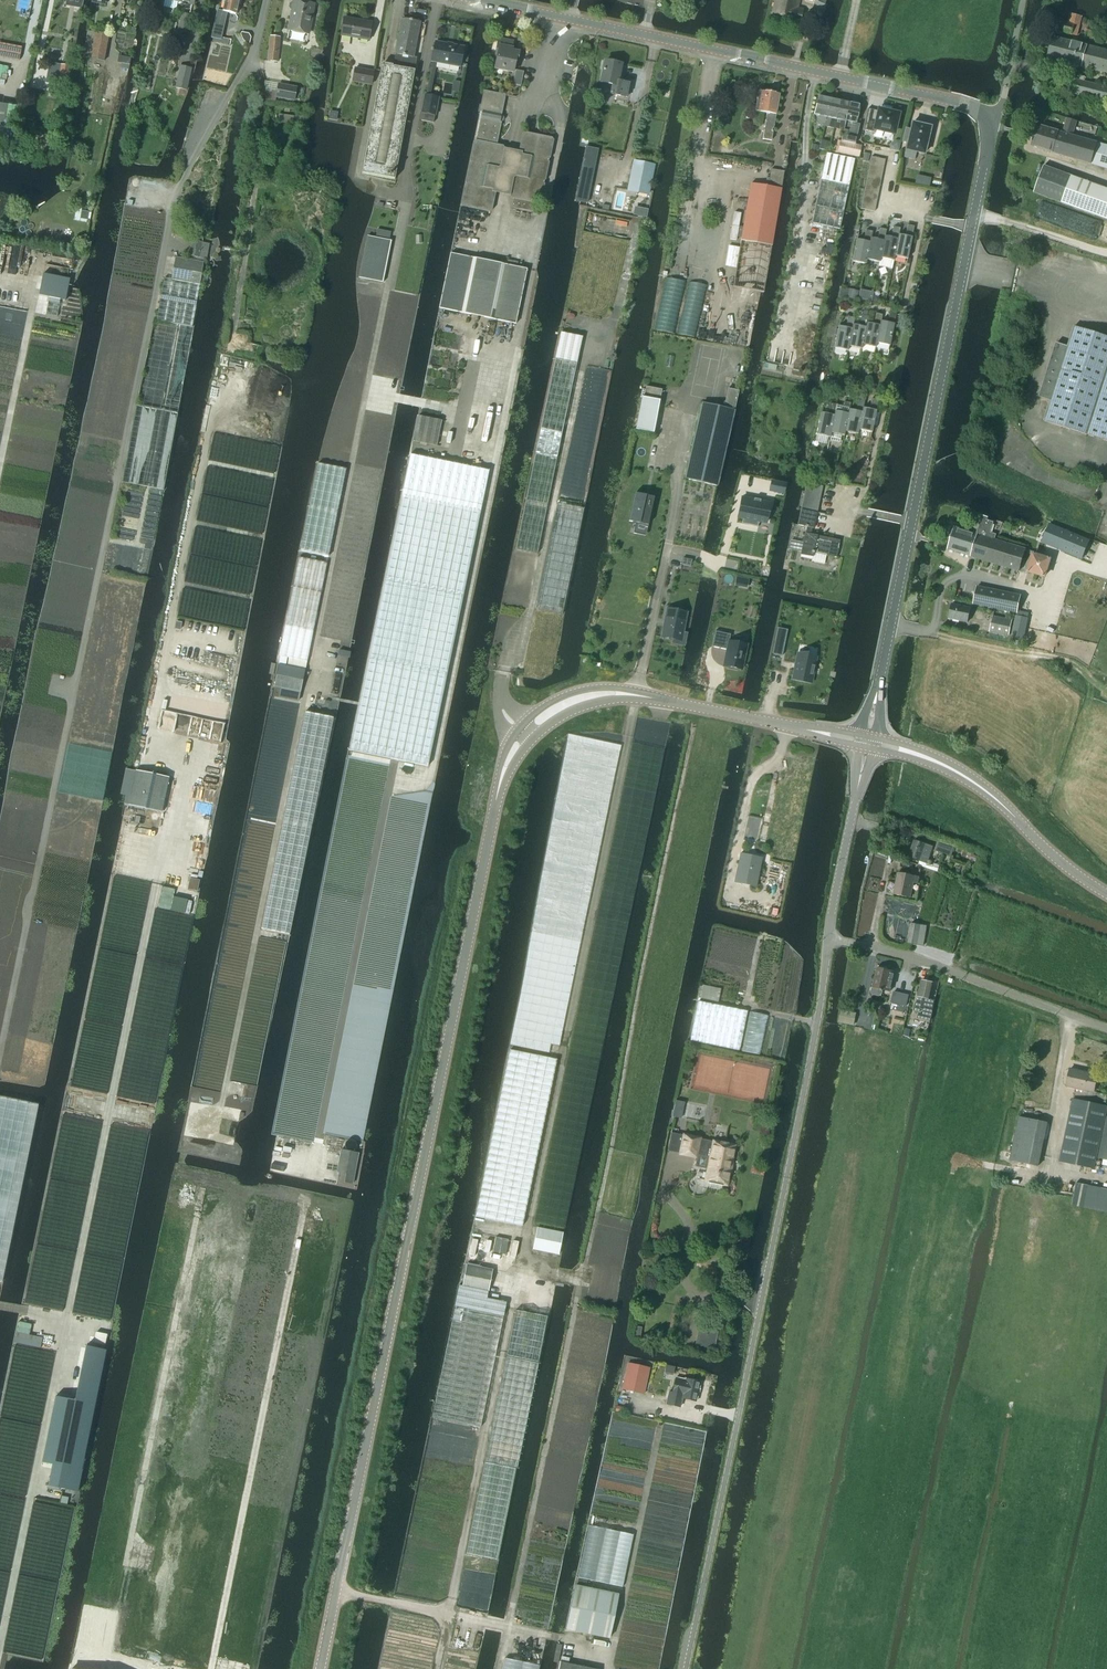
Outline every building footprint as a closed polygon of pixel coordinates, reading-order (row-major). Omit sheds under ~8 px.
[(214,38),(221,40),(228,12),(236,14),(239,0),(226,0),(223,11),(219,10),(218,10),(211,37),(214,38)] [(289,30),(309,33),(314,4),(295,0),(294,2),(292,1),(290,3),(289,7),(291,9),(293,10),(289,30)] [(772,14),(801,21),(803,9),(797,8),(799,0),(775,0),(772,14)] [(815,0),(815,1),(812,9),(823,13),(826,4),(825,4),(826,0),(814,0),(815,0)] [(182,13),(179,31),(187,33),(191,15),(182,13)] [(1055,30),(1065,33),(1065,34),(1077,37),(1082,17),(1070,14),(1068,23),(1057,21),(1055,30)] [(369,39),(372,22),(345,17),(342,35),(369,39)] [(410,98),(415,70),(417,57),(413,57),(420,21),(411,19),(410,19),(402,18),(396,53),(399,54),(396,66),(382,64),(362,173),(395,179),(408,108),(405,107),(406,97),(410,98)] [(83,57),(89,58),(104,61),(109,35),(100,33),(88,31),(83,57)] [(268,60),(278,61),(280,37),(271,36),(268,60)] [(1104,72),(1106,73),(1106,50),(1053,37),(1048,59),(1068,64),(1071,67),(1075,68),(1079,66),(1104,72)] [(496,56),(497,57),(495,68),(496,68),(496,66),(503,67),(503,70),(513,72),(516,61),(517,61),(519,54),(512,52),(513,43),(508,42),(508,40),(499,38),(496,56)] [(436,42),(432,61),(436,62),(460,66),(464,47),(436,42)] [(131,57),(118,55),(117,62),(121,63),(120,68),(129,69),(131,57)] [(603,69),(600,82),(613,85),(611,94),(627,97),(630,83),(617,81),(621,64),(605,61),(605,62),(603,62),(602,69),(603,69)] [(61,73),(59,85),(67,87),(71,67),(50,63),(48,71),(61,73)] [(180,65),(175,88),(187,90),(192,68),(180,65)] [(372,84),(374,71),(355,68),(353,81),(372,84)] [(516,70),(513,84),(521,85),(524,71),(516,70)] [(98,78),(93,105),(119,110),(124,83),(98,78)] [(1104,101),(1106,102),(1106,87),(1074,78),(1070,93),(1104,101)] [(276,97),(294,100),(297,87),(279,83),(276,97)] [(473,141),(470,160),(471,162),(469,163),(465,182),(467,184),(465,185),(461,204),(462,206),(489,212),(492,210),(496,193),(510,196),(511,198),(516,199),(515,204),(512,204),(511,207),(533,212),(535,203),(538,204),(541,202),(544,184),(543,181),(545,180),(549,162),(547,160),(550,158),(553,140),(551,137),(525,132),(522,133),(519,151),(505,148),(503,146),(495,144),(496,141),(498,141),(501,122),(500,121),(501,115),(506,94),(484,90),(480,110),(483,111),(477,140),(473,141)] [(779,94),(774,93),(773,93),(772,91),(768,90),(766,91),(765,91),(765,92),(758,91),(755,111),(767,113),(763,139),(771,140),(779,94)] [(422,113),(421,121),(433,123),(435,115),(438,98),(431,96),(426,95),(425,95),(422,113)] [(817,124),(823,125),(829,98),(818,96),(814,114),(819,115),(817,124)] [(829,98),(823,125),(829,127),(833,128),(839,101),(829,98)] [(839,101),(833,128),(843,130),(849,103),(839,101)] [(849,103),(843,130),(841,141),(840,140),(837,153),(859,158),(861,146),(855,144),(859,124),(855,124),(859,105),(849,103)] [(877,115),(867,113),(862,130),(874,133),(875,129),(894,134),(898,114),(879,110),(877,115)] [(329,119),(336,120),(338,113),(330,111),(329,119)] [(304,117),(278,114),(277,123),(303,126),(304,117)] [(1104,167),(1106,167),(1106,145),(1073,135),(1077,121),(1067,119),(1063,132),(1038,125),(1032,146),(1104,167)] [(930,128),(912,123),(911,130),(905,129),(902,141),(908,143),(904,157),(914,160),(915,152),(924,154),(930,128)] [(285,143),(287,127),(277,126),(275,142),(285,143)] [(831,143),(821,140),(819,148),(829,150),(831,143)] [(583,158),(582,164),(594,166),(596,161),(598,150),(586,147),(585,148),(583,158)] [(839,229),(855,159),(827,153),(811,223),(839,229)] [(871,156),(870,163),(884,166),(885,159),(871,156)] [(638,162),(633,189),(641,190),(649,191),(654,165),(638,162)] [(870,163),(868,170),(882,173),(884,166),(870,163)] [(1062,203),(1106,220),(1106,188),(1072,176),(1044,165),(1033,192),(1062,203)] [(768,184),(781,186),(784,171),(771,169),(768,184)] [(868,170),(867,176),(881,179),(882,173),(868,170)] [(581,172),(575,201),(579,202),(587,203),(593,175),(581,172)] [(867,176),(866,183),(880,185),(881,179),(867,176)] [(733,287),(761,292),(763,292),(781,188),(751,183),(733,287)] [(866,183),(865,189),(878,192),(880,185),(866,183)] [(865,189),(863,195),(877,198),(878,192),(865,189)] [(863,195),(862,202),(876,204),(877,198),(863,195)] [(861,208),(871,211),(874,211),(876,204),(862,202),(861,208)] [(900,228),(893,261),(894,261),(894,257),(907,259),(914,226),(908,225),(905,236),(899,235),(900,228)] [(886,230),(879,263),(880,263),(881,258),(893,261),(900,228),(894,227),(891,238),(885,237),(886,230)] [(376,236),(390,239),(391,232),(377,229),(376,236)] [(872,232),(866,264),(867,260),(879,263),(886,230),(880,229),(878,239),(871,238),(873,232),(872,232)] [(852,262),(866,264),(872,232),(866,230),(864,241),(857,240),(852,262)] [(367,236),(358,278),(383,283),(391,240),(367,236)] [(190,256),(206,259),(209,244),(193,241),(190,256)] [(451,254),(440,308),(516,324),(527,269),(451,254)] [(207,276),(207,275),(202,275),(204,263),(176,258),(173,279),(201,284),(201,282),(206,283),(206,282),(207,282),(207,281),(207,280),(208,280),(208,279),(208,278),(208,277),(207,276)] [(663,272),(655,320),(752,336),(760,293),(672,278),(673,274),(663,272)] [(43,274),(39,296),(49,298),(60,300),(65,301),(69,279),(43,274)] [(200,285),(164,278),(157,321),(192,327),(200,285)] [(856,301),(858,291),(849,289),(847,299),(856,301)] [(49,302),(46,314),(57,316),(60,304),(49,302)] [(882,315),(876,344),(889,346),(896,313),(890,312),(887,323),(881,321),(882,315)] [(868,317),(863,345),(875,348),(876,344),(882,315),(876,314),(874,324),(867,323),(869,317),(868,317)] [(854,319),(849,347),(862,350),(863,345),(868,317),(862,316),(860,326),(853,325),(855,319),(854,319)] [(848,351),(849,347),(854,319),(848,317),(846,328),(839,326),(834,348),(848,351)] [(1104,440),(1106,441),(1106,337),(1104,336),(1075,327),(1068,347),(1056,344),(1039,397),(1051,401),(1044,421),(1104,440)] [(582,337),(561,333),(555,359),(577,363),(582,337)] [(555,359),(516,549),(537,554),(577,363),(555,359)] [(646,387),(645,397),(661,400),(662,390),(646,387)] [(685,478),(715,485),(718,486),(739,391),(728,388),(724,407),(702,403),(685,478)] [(635,429),(653,433),(660,401),(642,397),(635,429)] [(864,401),(857,435),(858,435),(859,430),(872,433),(879,400),(872,399),(870,409),(863,408),(865,401),(864,401)] [(851,403),(844,436),(845,432),(857,435),(864,401),(858,400),(856,411),(850,410),(851,403)] [(837,405),(830,438),(829,442),(841,444),(842,435),(844,436),(851,403),(845,402),(844,406),(837,405)] [(816,435),(830,438),(837,405),(830,404),(828,414),(821,413),(816,435)] [(136,405),(122,483),(163,490),(177,413),(136,405)] [(418,416),(413,441),(431,444),(436,420),(418,416)] [(428,767),(489,470),(410,454),(349,751),(428,767)] [(328,557),(346,469),(318,463),(300,552),(328,557)] [(771,491),(784,494),(786,484),(773,481),(771,491)] [(806,483),(805,490),(821,493),(823,486),(806,483)] [(805,490),(804,496),(820,500),(821,493),(805,490)] [(635,493),(629,521),(648,526),(654,498),(635,493)] [(804,496),(802,503),(818,506),(820,500),(804,496)] [(742,518),(743,518),(759,522),(766,523),(770,503),(760,502),(760,500),(759,502),(754,501),(755,499),(754,499),(754,500),(746,499),(742,518)] [(557,503),(536,608),(563,614),(584,509),(557,503)] [(802,503),(801,510),(816,513),(817,513),(818,506),(802,503)] [(806,527),(803,543),(791,540),(789,549),(801,551),(800,555),(812,557),(811,561),(824,564),(826,556),(837,558),(840,541),(811,535),(816,513),(801,510),(798,525),(806,527)] [(987,518),(978,516),(972,534),(955,528),(949,550),(1019,572),(1026,549),(988,538),(993,523),(987,521),(987,518)] [(1050,524),(1042,543),(1081,560),(1089,541),(1050,524)] [(1050,560),(1033,555),(1028,571),(1045,577),(1050,560)] [(299,557),(279,656),(288,657),(287,664),(306,668),(307,661),(327,563),(299,557)] [(691,567),(692,560),(683,558),(682,565),(691,567)] [(1020,596),(977,587),(973,604),(1017,613),(1020,596)] [(949,619),(967,623),(970,608),(952,604),(949,619)] [(681,642),(687,614),(667,610),(662,638),(681,642)] [(990,632),(1009,636),(1012,621),(993,617),(990,632)] [(747,645),(729,641),(730,635),(715,632),(712,647),(727,650),(724,666),(727,667),(727,669),(738,671),(738,669),(741,670),(743,662),(745,662),(747,654),(745,653),(747,645)] [(775,641),(772,654),(782,656),(782,655),(781,655),(784,643),(775,641)] [(816,658),(797,654),(792,680),(811,684),(816,658)] [(278,666),(275,688),(300,692),(304,670),(278,666)] [(169,778),(135,770),(128,805),(161,812),(169,778)] [(909,858),(926,863),(931,846),(914,841),(909,858)] [(934,850),(951,856),(954,847),(938,841),(934,850)] [(741,853),(734,883),(756,887),(762,858),(741,853)] [(910,898),(913,882),(918,883),(919,877),(898,873),(894,894),(910,898)] [(197,891),(199,881),(190,879),(188,889),(197,891)] [(742,899),(724,895),(721,906),(739,910),(742,899)] [(908,942),(923,945),(927,925),(911,922),(908,942)] [(877,968),(872,994),(872,995),(880,997),(882,995),(883,990),(890,992),(894,972),(877,968)] [(922,981),(914,1011),(919,1012),(917,1019),(930,1022),(932,1012),(935,1001),(930,1000),(934,983),(922,981)] [(700,998),(718,1001),(721,988),(703,985),(700,998)] [(894,992),(891,1003),(906,1007),(909,995),(894,992)] [(690,1040),(739,1050),(747,1011),(698,1001),(690,1040)] [(854,1026),(856,1013),(840,1010),(837,1022),(854,1026)] [(904,1028),(902,1036),(911,1038),(912,1037),(913,1034),(912,1033),(911,1033),(912,1030),(904,1028)] [(510,1050),(475,1217),(523,1227),(556,1059),(510,1050)] [(1094,1092),(1097,1075),(1070,1069),(1067,1087),(1094,1092)] [(1,1282),(2,1282),(38,1106),(0,1098),(0,1281),(1,1282)] [(1106,1109),(1106,1107),(1073,1099),(1060,1162),(1094,1169),(1106,1109)] [(1038,1166),(1047,1122),(1020,1116),(1010,1161),(1038,1166)] [(1098,1159),(1106,1161),(1106,1116),(1098,1159)] [(679,1154),(697,1158),(695,1166),(707,1169),(705,1180),(726,1185),(735,1145),(713,1140),(713,1141),(699,1138),(683,1134),(683,1135),(679,1154)] [(341,1150),(336,1172),(339,1172),(337,1181),(352,1184),(354,1175),(358,1153),(341,1150)] [(1072,1206),(1106,1213),(1106,1189),(1076,1183),(1072,1206)] [(533,1249),(558,1255),(563,1233),(537,1228),(533,1249)] [(496,1237),(493,1252),(506,1255),(509,1239),(496,1237)] [(513,1241),(510,1256),(516,1257),(519,1242),(513,1241)] [(459,1285),(455,1307),(504,1317),(507,1302),(486,1298),(492,1269),(466,1264),(462,1285),(459,1285)] [(504,1317),(455,1307),(431,1417),(480,1428),(504,1317)] [(547,1317),(516,1311),(507,1357),(538,1364),(547,1317)] [(705,1329),(701,1347),(715,1349),(718,1332),(705,1329)] [(96,1332),(94,1343),(105,1345),(107,1335),(96,1332)] [(56,1396),(42,1463),(53,1465),(49,1486),(74,1492),(77,1492),(106,1350),(105,1350),(86,1346),(75,1400),(56,1396)] [(538,1364),(507,1357),(466,1555),(498,1561),(538,1364)] [(623,1389),(644,1394),(650,1368),(629,1363),(623,1389)] [(682,1396),(682,1398),(697,1402),(701,1383),(686,1379),(685,1380),(677,1378),(673,1394),(682,1396)] [(62,1496),(60,1503),(67,1505),(69,1498),(62,1496)] [(589,1525),(578,1578),(622,1587),(633,1534),(589,1525)] [(579,1578),(578,1586),(586,1587),(587,1580),(579,1578)] [(618,1594),(575,1586),(566,1630),(609,1638),(618,1594)]
